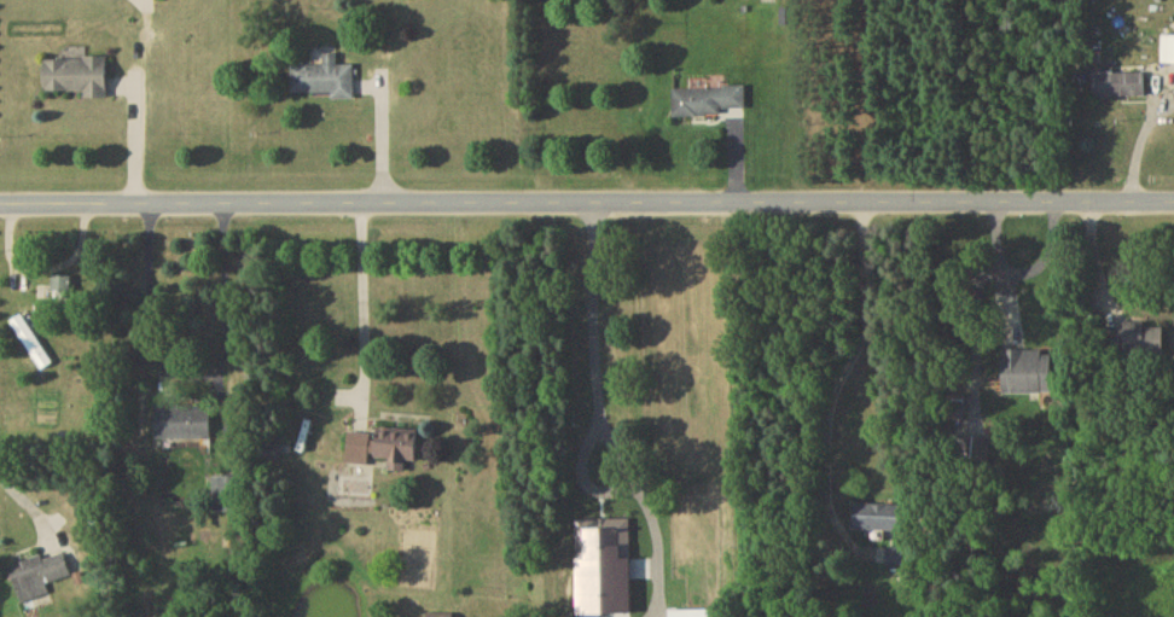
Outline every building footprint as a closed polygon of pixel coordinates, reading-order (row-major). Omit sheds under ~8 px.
[(1173,66),(1173,39),(1163,39),(1163,66),(1173,66)] [(354,68),(337,68),(337,58),(323,58),(323,69),(291,69),(291,98),(331,98),(331,102),(354,102),(354,68)] [(107,98),(107,62),(44,62),(44,98),(107,98)] [(1114,76),(1114,67),(1103,67),(1103,75),(1094,75),(1094,100),(1146,100),(1146,76),(1114,76)] [(745,91),(674,91),(674,117),(745,117),(745,91)] [(70,278),(53,278),(53,301),(70,301),(70,278)] [(54,366),(21,317),(10,325),(42,374),(54,366)] [(1165,327),(1118,327),(1117,356),(1164,357),(1165,327)] [(1003,398),(1053,398),(1053,354),(1003,354),(1003,398)] [(210,410),(156,410),(156,443),(210,443),(210,410)] [(347,467),(368,469),(369,462),(390,463),(389,476),(406,477),(406,465),(416,466),(418,435),(349,431),(347,467)] [(213,516),(242,516),(242,480),(213,480),(213,516)] [(904,510),(855,507),(853,533),(902,536),(904,510)] [(71,582),(62,554),(7,572),(16,599),(71,582)]
